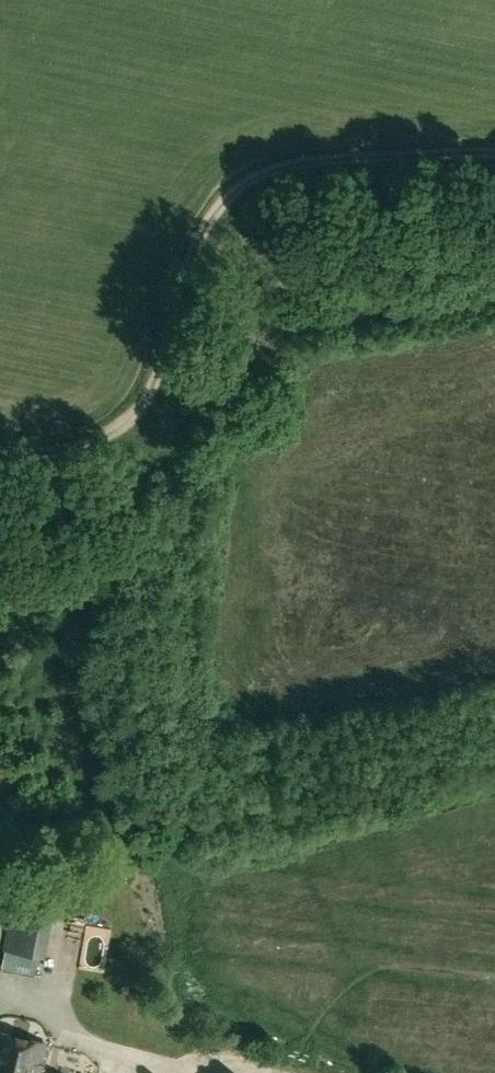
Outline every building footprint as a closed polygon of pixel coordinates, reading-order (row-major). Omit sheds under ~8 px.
[(44,956),(53,910),(11,901),(2,948),(44,956)] [(45,1043),(0,1033),(0,1072),(39,1072),(45,1043)]
